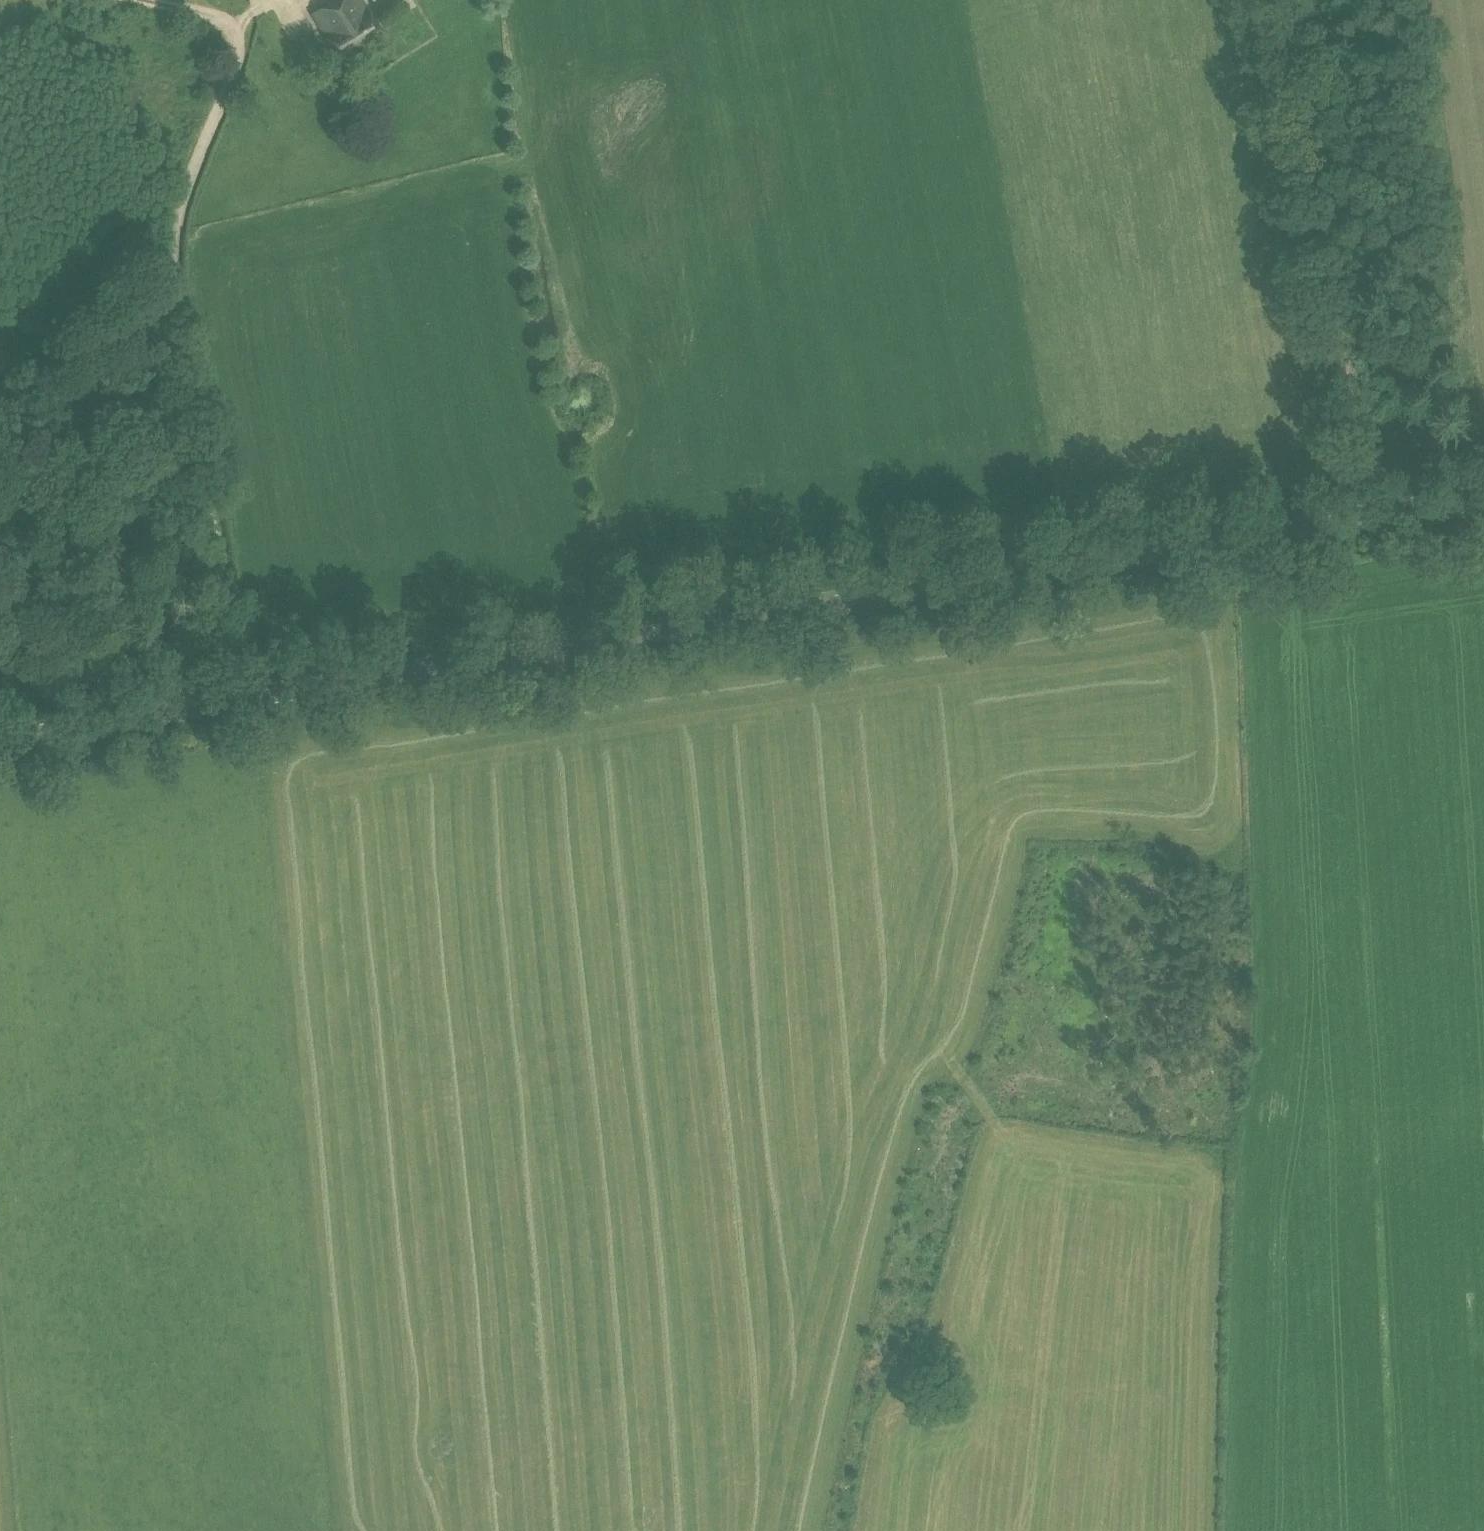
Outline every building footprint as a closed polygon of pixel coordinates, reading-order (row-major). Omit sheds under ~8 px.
[(314,13),(329,38),(328,39),(339,56),(382,29),(370,12),(369,12),(361,0),(336,0),(314,13)]
